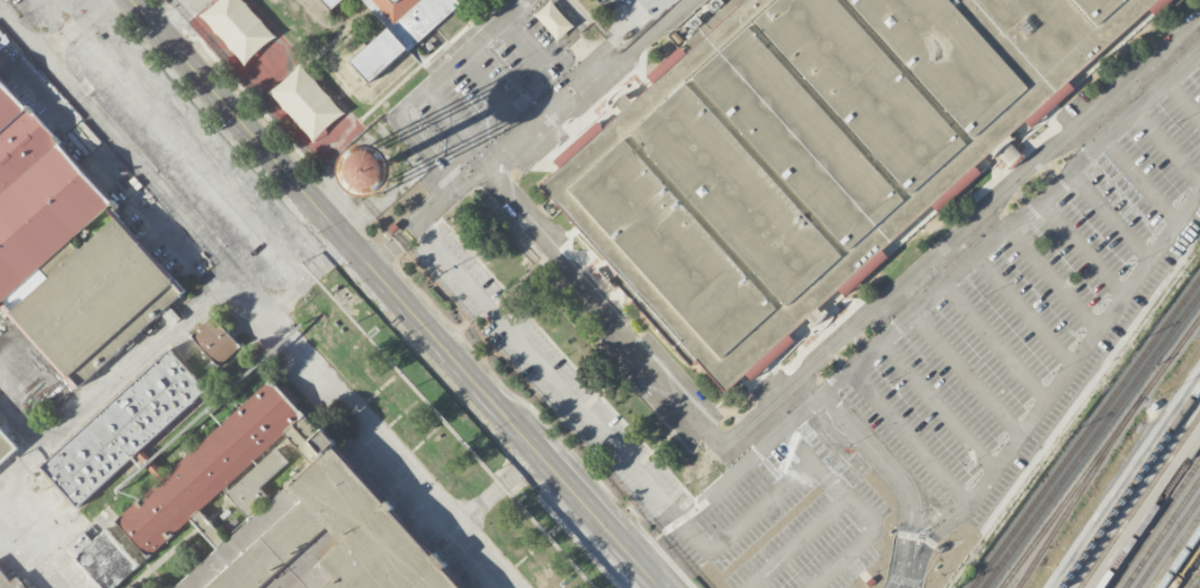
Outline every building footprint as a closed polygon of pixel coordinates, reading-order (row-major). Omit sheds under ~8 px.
[(242,0),(216,0),(200,17),(246,63),(276,33),(242,0)] [(330,9),(341,0),(321,0),(330,9)] [(387,28),(350,60),(369,82),(460,4),(457,0),(363,0),(387,28)] [(662,327),(661,331),(669,333),(721,392),(1170,0),(734,0),(714,17),(718,21),(687,15),(704,34),(701,33),(533,179),(662,327)] [(269,93),(314,140),(344,111),(299,64),(269,93)] [(6,309),(113,215),(180,291),(73,385),(6,309)] [(240,346),(211,315),(190,335),(220,366),(240,346)] [(40,464),(76,506),(207,391),(170,349),(40,464)] [(20,444),(0,463),(0,422),(20,444)] [(322,430),(309,441),(321,454),(270,499),(260,487),(288,462),(276,448),(225,492),(251,522),(175,587),(461,587),(322,430)] [(139,563),(104,529),(75,559),(105,587),(114,587),(139,563)] [(16,576),(10,582),(0,571),(0,587),(27,587),(16,576)]
